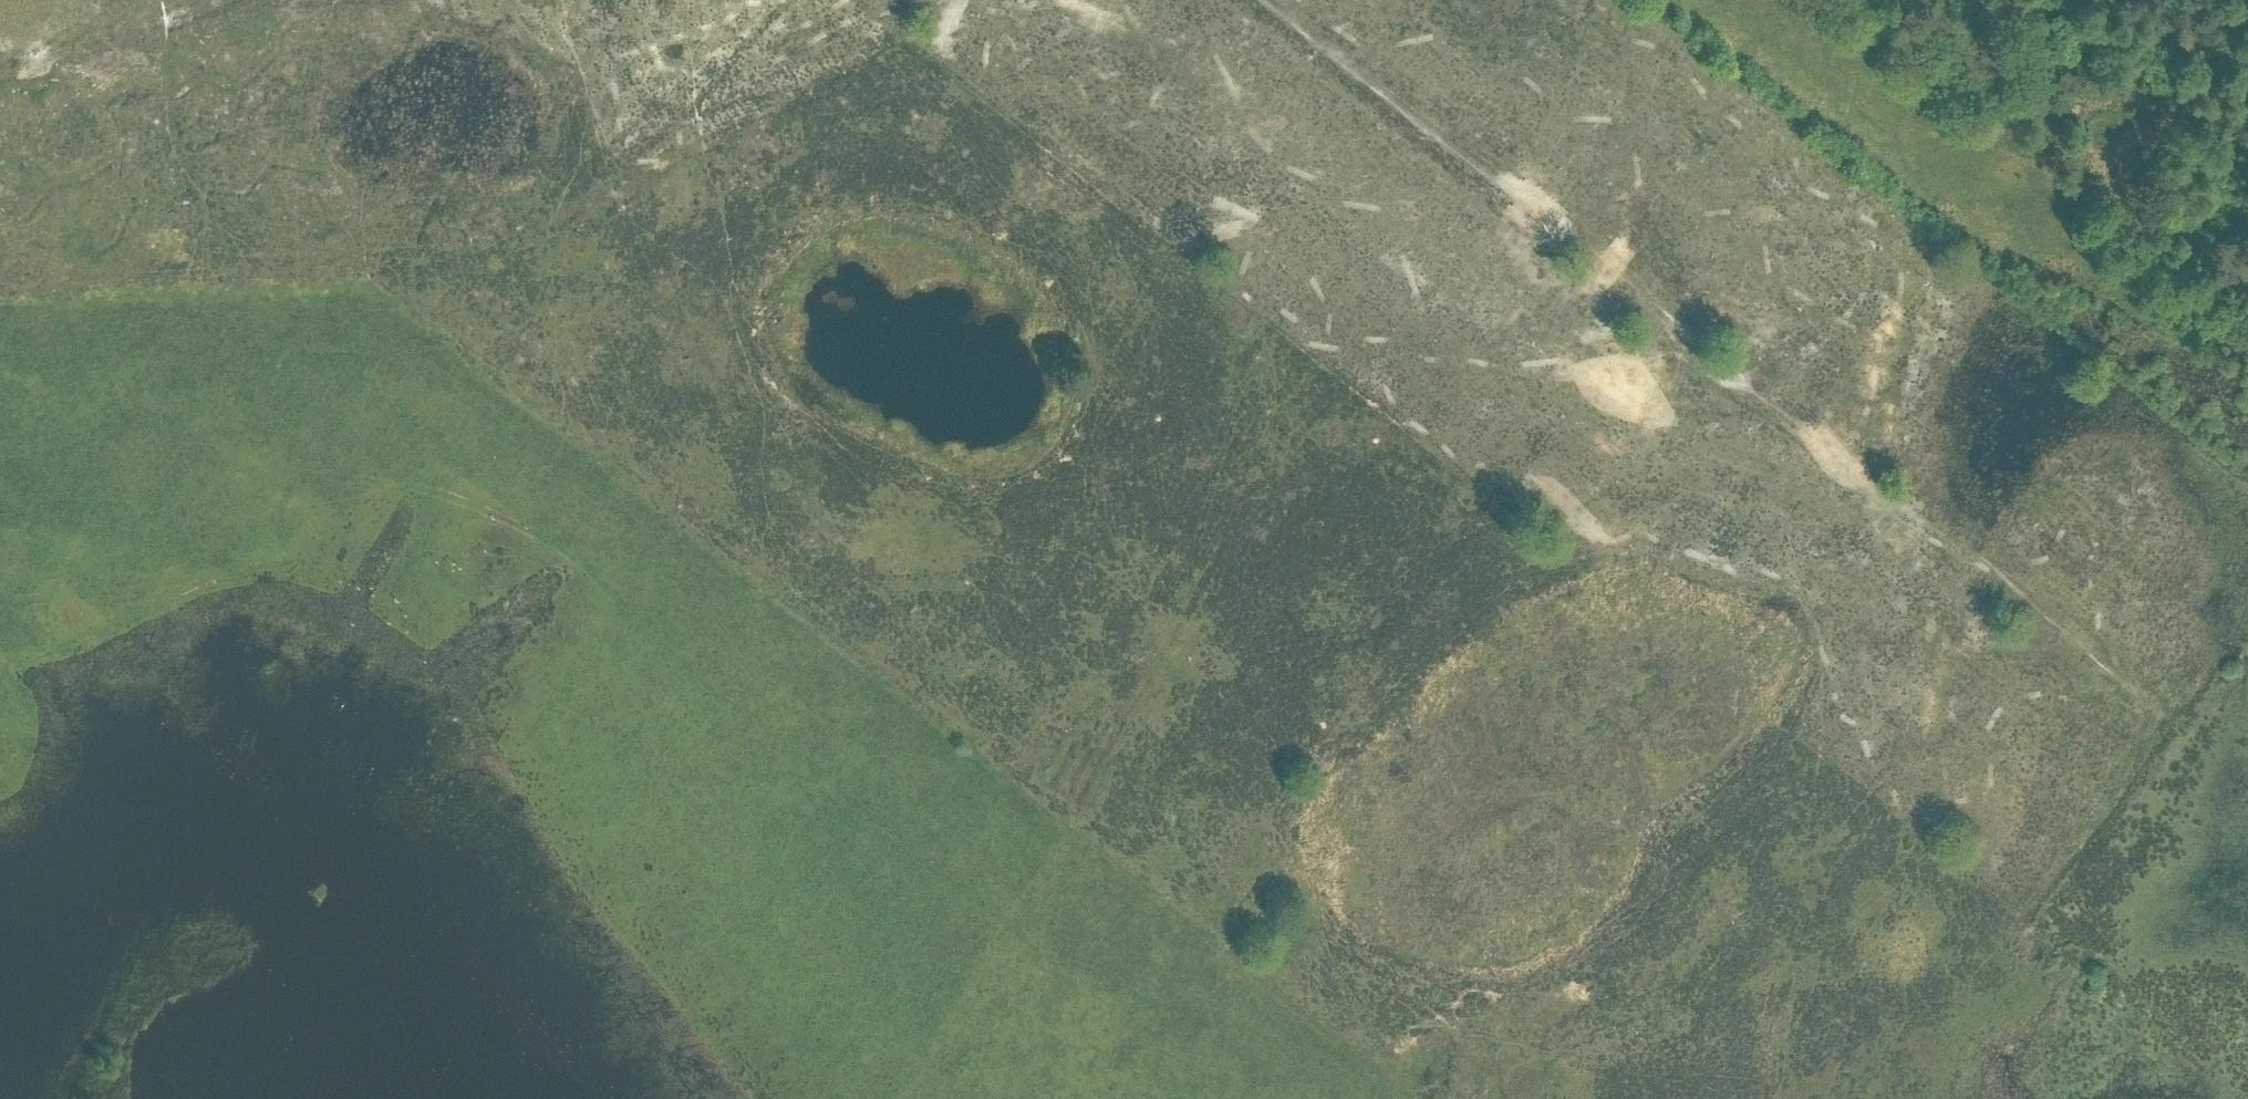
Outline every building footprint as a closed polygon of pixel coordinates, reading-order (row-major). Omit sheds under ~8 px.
[(767,422),(772,439),(786,435),(781,418),(767,422)]
